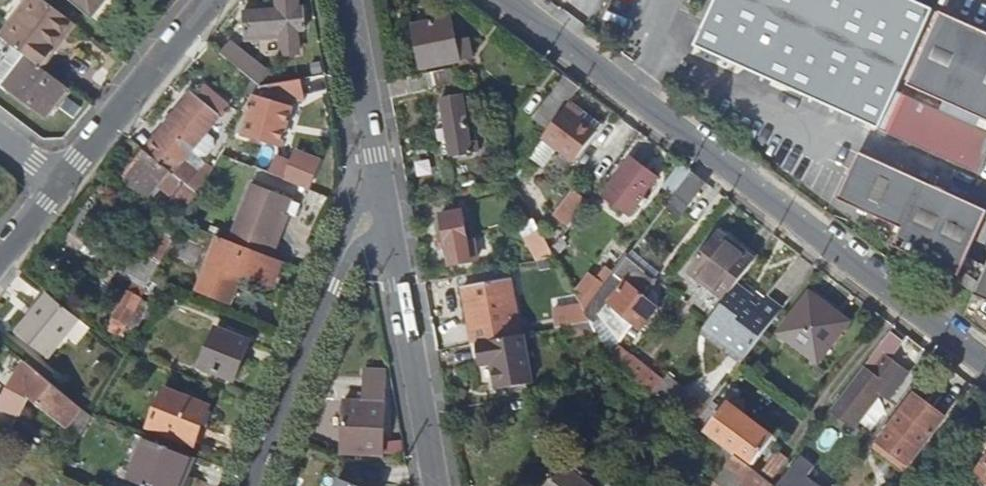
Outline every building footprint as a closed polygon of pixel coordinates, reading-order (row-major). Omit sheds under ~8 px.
[(57,49),(49,43),(67,18),(43,0),(30,0),(2,37),(30,59),(43,69),(57,49)] [(96,19),(110,0),(70,0),(96,19)] [(283,11),(243,16),(245,37),(281,32),(284,55),(301,52),(298,30),(305,30),(304,9),(298,9),(297,0),(282,0),(283,11)] [(699,50),(980,177),(985,165),(985,36),(908,0),(722,0),(699,50)] [(57,49),(76,25),(67,18),(49,43),(57,49)] [(451,23),(413,30),(420,71),(470,61),(467,43),(456,44),(451,23)] [(231,43),(221,54),(255,82),(263,71),(231,43)] [(48,117),(69,89),(43,69),(30,59),(9,87),(48,117)] [(436,90),(460,86),(452,72),(389,84),(392,101),(432,94),(436,90)] [(534,121),(550,132),(567,109),(569,106),(582,89),(565,77),(534,121)] [(272,102),(256,97),(248,110),(252,112),(245,135),(281,146),(294,102),(305,100),(301,79),(279,84),(272,102)] [(196,96),(149,152),(175,173),(229,108),(214,95),(205,103),(196,96)] [(443,105),(452,162),(473,158),(462,101),(443,105)] [(584,117),(569,106),(567,109),(582,120),(584,117)] [(582,120),(567,109),(550,132),(544,140),(577,163),(599,133),(582,120)] [(296,146),(293,156),(277,151),(270,172),(314,187),(324,156),(296,146)] [(189,211),(202,195),(175,173),(149,152),(127,180),(151,198),(160,186),(189,211)] [(838,203),(899,231),(893,248),(961,280),(985,221),(985,214),(858,157),(838,203)] [(625,171),(618,166),(608,178),(615,184),(605,198),(630,218),(658,182),(632,161),(625,171)] [(690,208),(707,184),(692,174),(674,197),(690,208)] [(252,185),(229,242),(273,260),(285,230),(281,227),(292,201),(252,185)] [(574,199),(556,222),(568,231),(586,208),(574,199)] [(441,217),(450,266),(477,261),(475,249),(468,250),(460,213),(441,217)] [(692,271),(728,298),(732,293),(738,286),(755,263),(718,235),(692,271)] [(270,289),(281,263),(273,260),(229,242),(216,236),(194,292),(215,303),(227,272),(270,289)] [(646,283),(624,265),(587,314),(591,323),(597,333),(610,316),(606,312),(610,306),(614,310),(634,324),(649,305),(637,295),(646,283)] [(962,286),(975,292),(979,284),(967,278),(962,286)] [(590,279),(577,297),(587,314),(605,290),(590,279)] [(978,298),(985,302),(985,280),(978,298)] [(456,290),(466,348),(472,347),(519,337),(509,281),(456,290)] [(760,303),(738,286),(732,293),(748,305),(745,310),(751,314),(760,303)] [(51,357),(82,320),(51,293),(21,330),(51,357)] [(748,305),(732,293),(728,298),(706,327),(746,359),(782,312),(763,299),(760,303),(751,314),(745,310),(748,305)] [(781,335),(820,363),(849,323),(812,295),(781,335)] [(115,297),(99,316),(114,329),(131,311),(115,297)] [(610,316),(614,310),(610,306),(606,312),(610,316)] [(565,342),(598,335),(597,333),(591,323),(562,329),(565,342)] [(700,335),(741,365),(746,359),(706,327),(700,335)] [(216,330),(201,369),(236,382),(250,343),(216,330)] [(530,386),(521,337),(519,337),(472,347),(477,369),(489,367),(495,392),(530,386)] [(627,355),(618,368),(624,372),(633,359),(627,355)] [(664,382),(633,359),(624,372),(655,395),(664,382)] [(888,359),(876,375),(866,368),(832,412),(842,419),(855,428),(901,369),(888,359)] [(67,425),(81,408),(26,363),(3,408),(18,417),(32,398),(67,425)] [(362,373),(361,400),(343,399),(342,453),(382,454),(383,429),(384,374),(362,373)] [(706,412),(666,380),(664,382),(655,395),(695,426),(706,412)] [(163,391),(150,423),(195,441),(207,408),(163,391)] [(899,435),(922,452),(946,419),(916,396),(885,436),(894,443),(899,435)] [(719,407),(713,402),(706,412),(695,426),(701,430),(719,407)] [(728,403),(705,433),(734,455),(738,450),(755,463),(774,438),(728,403)] [(974,447),(985,456),(985,431),(974,447)] [(189,456),(145,438),(130,477),(154,485),(176,485),(189,456)] [(767,471),(775,478),(790,459),(781,453),(767,471)] [(743,485),(775,485),(735,456),(724,471),(743,485)] [(804,481),(813,469),(801,459),(780,485),(811,485),(804,481)] [(975,473),(985,482),(985,459),(975,473)] [(563,464),(547,485),(593,485),(563,464)]
